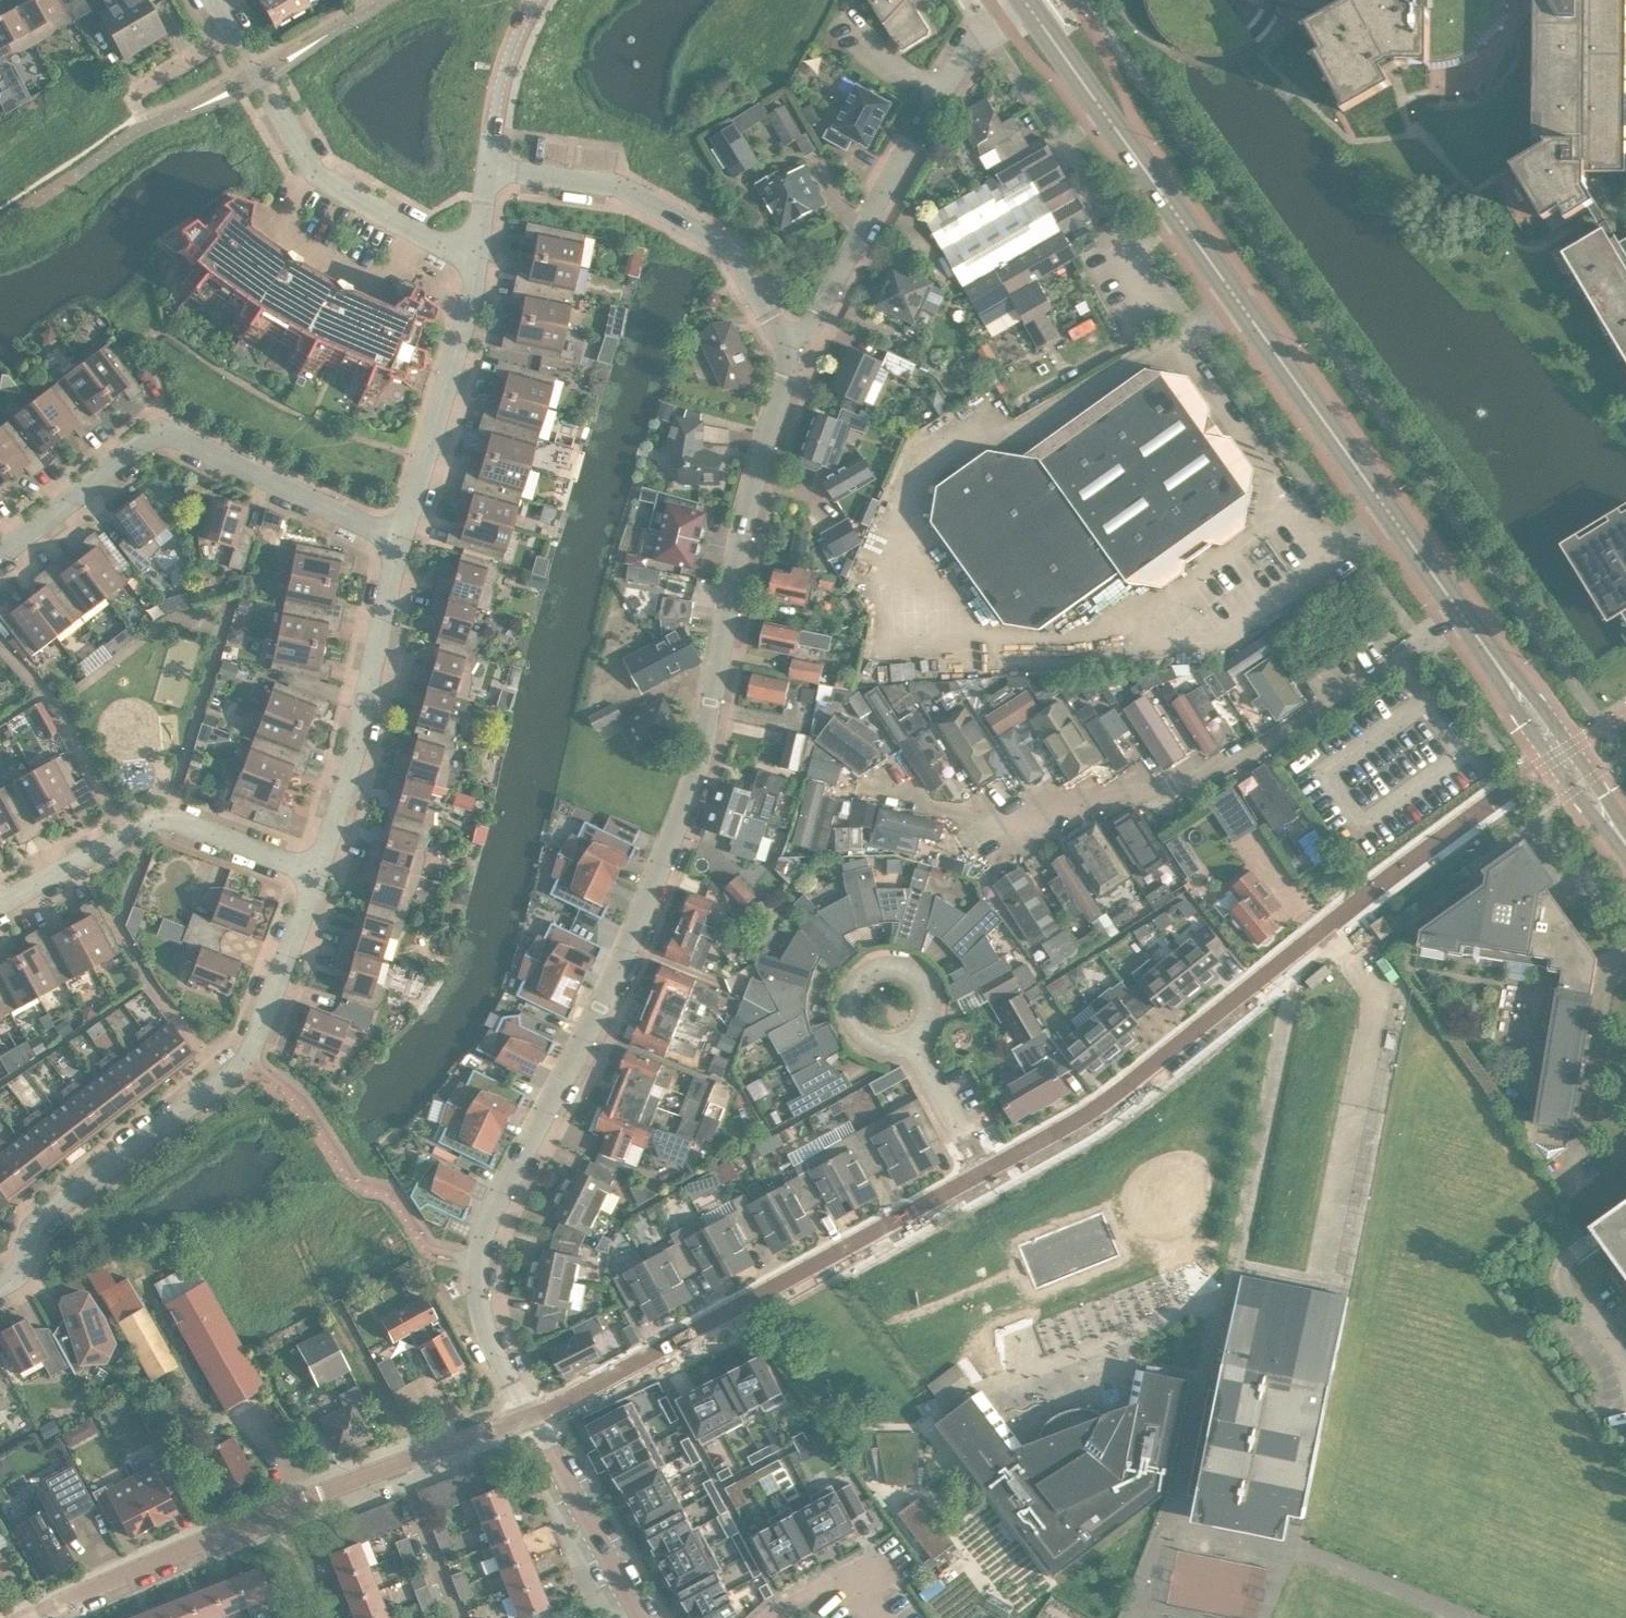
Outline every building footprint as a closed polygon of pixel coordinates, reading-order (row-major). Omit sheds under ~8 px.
[(0,61),(10,52),(19,51),(35,44),(39,51),(35,43),(11,0),(0,0),(0,61)] [(50,34),(55,27),(69,23),(73,20),(77,27),(80,25),(75,18),(64,0),(11,0),(35,43),(39,51),(40,50),(36,43),(50,34)] [(97,22),(84,0),(72,0),(67,3),(75,18),(80,25),(83,31),(97,22)] [(107,7),(98,13),(104,24),(105,23),(109,30),(108,31),(124,58),(165,34),(149,7),(148,8),(144,0),(102,0),(107,7)] [(276,31),(278,30),(275,25),(308,5),(311,11),(312,10),(309,5),(317,0),(259,0),(276,31)] [(907,0),(869,0),(899,48),(904,49),(928,34),(929,29),(917,11),(916,10),(915,10),(914,10),(914,11),(907,0)] [(1155,3),(1156,7),(1158,11),(1160,15),(1162,19),(1164,23),(1161,26),(1160,25),(1159,26),(1162,29),(1165,33),(1168,36),(1171,39),(1175,42),(1179,44),(1183,46),(1187,48),(1192,50),(1196,51),(1196,50),(1197,45),(1202,46),(1206,47),(1211,47),(1215,47),(1220,47),(1224,46),(1228,45),(1232,44),(1234,49),(1233,49),(1233,50),(1238,49),(1242,47),(1246,44),(1250,42),(1254,39),(1257,36),(1261,33),(1264,30),(1267,26),(1269,22),(1272,18),(1274,14),(1299,25),(1299,24),(1299,23),(1301,22),(1301,23),(1303,26),(1322,16),(1322,0),(1154,0),(1155,3)] [(1322,16),(1303,26),(1304,29),(1312,25),(1325,49),(1312,56),(1313,59),(1320,54),(1334,78),(1327,82),(1328,85),(1335,81),(1349,104),(1341,108),(1343,111),(1391,84),(1381,67),(1391,61),(1395,62),(1395,65),(1398,65),(1398,57),(1426,57),(1425,65),(1428,66),(1428,62),(1434,62),(1439,62),(1445,61),(1450,60),(1455,58),(1460,57),(1465,55),(1470,53),(1475,50),(1476,51),(1477,50),(1472,42),(1476,40),(1480,37),(1484,34),(1487,31),(1491,27),(1497,20),(1503,12),(1504,11),(1496,6),(1498,2),(1499,0),(1322,0),(1322,16)] [(1533,141),(1546,141),(1546,143),(1511,164),(1543,218),(1560,208),(1565,217),(1565,218),(1565,219),(1594,201),(1585,185),(1585,171),(1625,172),(1625,74),(1625,0),(1534,0),(1533,141)] [(0,93),(0,94),(4,106),(31,97),(26,84),(0,93)] [(856,87),(857,87),(835,126),(830,123),(823,137),(847,150),(854,138),(865,144),(865,145),(867,146),(868,144),(877,127),(877,128),(881,121),(880,121),(889,105),(890,105),(891,103),(889,102),(859,86),(860,86),(858,85),(856,87)] [(955,115),(980,157),(987,153),(994,164),(1028,145),(1012,117),(1002,123),(987,97),(955,115)] [(811,124),(819,120),(812,104),(804,108),(811,124)] [(786,144),(801,135),(783,105),(768,114),(786,144)] [(734,177),(758,162),(733,123),(709,138),(734,177)] [(1052,152),(1046,143),(1043,137),(1028,145),(994,164),(984,169),(990,179),(978,186),(917,221),(958,292),(996,270),(1062,232),(1063,234),(1086,220),(1087,215),(1067,179),(1053,154),(1052,152)] [(803,165),(781,177),(777,171),(755,183),(781,228),(824,203),(803,165)] [(422,371),(423,349),(422,349),(422,351),(413,348),(422,321),(431,322),(436,309),(421,299),(421,292),(413,288),(413,284),(417,277),(416,276),(412,284),(404,280),(394,285),(390,277),(389,278),(393,286),(396,303),(389,309),(341,287),(291,259),(248,228),(251,204),(234,197),(222,204),(202,227),(195,221),(197,220),(196,219),(178,232),(178,233),(180,232),(187,244),(180,253),(171,249),(164,242),(163,243),(171,250),(179,253),(188,263),(179,282),(190,291),(174,311),(176,312),(192,293),(204,301),(211,295),(235,313),(232,322),(244,330),(230,351),(232,353),(246,331),(258,339),(265,332),(291,347),(289,356),(301,363),(290,386),(292,387),(303,364),(317,370),(323,363),(350,375),(349,384),(362,390),(353,413),(355,414),(364,391),(378,395),(390,378),(401,380),(402,381),(410,386),(420,389),(420,388),(410,385),(403,380),(406,370),(420,370),(420,371),(422,371)] [(536,239),(532,256),(578,266),(584,235),(597,238),(597,237),(524,222),(524,223),(528,224),(525,237),(536,239)] [(1620,243),(1615,235),(1614,235),(1608,224),(1601,228),(1561,252),(1573,272),(1577,270),(1586,285),(1583,287),(1605,326),(1609,324),(1618,339),(1615,341),(1625,360),(1625,240),(1620,243)] [(1039,347),(1057,337),(1042,312),(1053,306),(1038,279),(1076,257),(1063,234),(1062,232),(996,270),(958,292),(972,316),(1003,299),(1032,351),(1039,347)] [(578,266),(532,256),(529,273),(518,271),(515,285),(571,296),(578,266)] [(932,283),(892,265),(875,305),(915,323),(932,283)] [(523,301),(519,318),(565,327),(571,296),(515,285),(512,299),(523,301)] [(571,361),(571,360),(558,358),(565,327),(519,318),(516,335),(505,332),(503,346),(499,345),(499,346),(571,361)] [(742,385),(755,372),(731,322),(713,324),(700,337),(724,387),(742,385)] [(129,398),(140,390),(142,393),(143,392),(119,361),(120,354),(115,349),(109,348),(98,333),(97,334),(105,344),(80,363),(109,400),(122,390),(129,398)] [(909,379),(916,364),(888,352),(882,365),(850,351),(833,388),(861,401),(862,400),(874,405),(883,383),(871,378),(877,365),(909,379)] [(495,375),(506,378),(501,394),(545,407),(554,377),(567,381),(567,380),(496,359),(496,360),(499,361),(495,375)] [(95,410),(109,400),(80,363),(55,383),(90,428),(101,419),(95,410)] [(1023,456),(989,450),(938,486),(932,521),(1005,623),(1039,629),(1056,617),(1120,571),(1127,581),(1145,584),(1247,511),(1253,476),(1180,374),(1147,369),(1146,368),(1023,456)] [(79,436),(90,428),(55,383),(30,402),(59,438),(73,428),(79,436)] [(934,406),(944,399),(937,389),(927,396),(934,406)] [(486,408),(482,421),(537,437),(545,407),(501,394),(496,411),(486,408)] [(45,449),(59,438),(30,402),(6,421),(41,466),(52,458),(45,449)] [(674,406),(662,402),(658,414),(670,418),(674,406)] [(720,484),(719,482),(719,469),(723,456),(707,451),(705,453),(702,449),(703,422),(701,422),(701,414),(685,409),(683,418),(676,417),(666,449),(681,454),(680,483),(717,483),(719,485),(720,484)] [(853,424),(815,410),(799,455),(804,457),(803,461),(806,466),(815,470),(821,467),(822,464),(837,469),(853,424)] [(41,466),(6,421),(0,425),(0,465),(9,477),(23,466),(29,475),(41,466)] [(483,454),(528,467),(537,437),(482,421),(478,435),(488,438),(483,454)] [(468,468),(464,482),(519,498),(528,467),(483,454),(479,471),(468,468)] [(836,500),(873,477),(861,456),(823,479),(836,500)] [(9,477),(0,465),(0,484),(9,477)] [(471,498),(466,515),(510,528),(519,498),(464,482),(460,495),(471,498)] [(646,487),(643,496),(660,501),(663,492),(646,487)] [(173,536),(166,527),(171,523),(170,521),(165,525),(141,495),(146,491),(145,490),(112,516),(130,538),(119,546),(139,572),(151,563),(147,558),(159,546),(173,536)] [(194,535),(233,547),(227,566),(242,570),(251,538),(238,534),(246,507),(206,496),(205,497),(212,499),(209,509),(201,536),(195,534),(194,535)] [(706,513),(667,504),(661,531),(699,540),(706,513)] [(1564,549),(1597,604),(1601,602),(1611,618),(1621,612),(1625,619),(1625,511),(1564,549)] [(502,558),(510,528),(466,515),(461,531),(451,528),(447,541),(443,540),(443,542),(514,562),(514,561),(502,558)] [(852,517),(817,533),(828,558),(864,543),(852,517)] [(76,561),(104,597),(129,578),(137,588),(138,588),(92,529),(91,530),(93,533),(83,542),(89,550),(76,561)] [(654,559),(692,568),(699,540),(661,531),(654,559)] [(795,537),(791,555),(804,557),(807,540),(795,537)] [(289,573),(335,583),(338,567),(349,569),(351,556),(355,557),(356,555),(283,540),(283,541),(295,544),(289,573)] [(439,574),(433,593),(487,609),(491,591),(490,583),(497,571),(497,563),(461,553),(456,568),(452,575),(439,574)] [(544,587),(551,558),(536,554),(529,583),(544,587)] [(646,566),(648,557),(634,554),(632,563),(646,566)] [(44,571),(79,616),(104,597),(76,561),(62,571),(55,563),(44,571)] [(831,590),(834,576),(793,568),(792,573),(775,569),(769,597),(805,605),(809,586),(818,588),(819,587),(831,590)] [(40,589),(26,599),(55,636),(79,616),(44,571),(33,580),(40,589)] [(331,601),(335,583),(289,573),(283,605),(339,617),(342,603),(331,601)] [(667,576),(663,595),(690,600),(691,595),(694,582),(667,576)] [(190,593),(161,596),(162,611),(191,607),(190,593)] [(487,610),(487,609),(433,593),(427,612),(439,619),(439,626),(435,641),(476,653),(476,652),(472,651),(475,646),(476,632),(468,628),(474,606),(487,610)] [(690,623),(693,601),(663,595),(659,617),(663,640),(626,659),(642,690),(686,667),(686,668),(690,670),(700,665),(701,660),(685,631),(680,622),(680,621),(690,623)] [(26,599),(12,609),(5,601),(0,605),(0,618),(14,636),(28,654),(37,666),(38,665),(30,655),(55,636),(26,599)] [(336,631),(339,617),(283,605),(276,636),(322,645),(325,628),(336,631)] [(765,628),(764,632),(761,634),(760,640),(762,643),(761,647),(795,654),(797,644),(828,651),(831,637),(766,623),(766,624),(768,624),(767,629),(765,628)] [(1230,690),(1234,687),(1241,683),(1237,677),(1277,651),(1266,633),(1224,660),(1225,661),(1226,663),(1216,669),(1229,689),(1230,690)] [(7,641),(23,658),(28,654),(14,636),(7,641)] [(319,662),(322,645),(276,636),(270,667),(257,664),(257,665),(329,680),(330,678),(326,678),(329,664),(319,662)] [(102,645),(110,655),(111,656),(118,650),(110,640),(102,645)] [(475,660),(476,653),(435,641),(435,642),(439,643),(435,657),(431,664),(417,663),(412,682),(466,698),(470,680),(469,672),(475,660)] [(1274,656),(1248,673),(1282,723),(1308,705),(1274,656)] [(818,682),(821,665),(793,659),(789,676),(818,682)] [(1203,676),(1211,670),(1206,663),(1189,664),(1189,663),(1173,664),(1176,674),(1190,673),(1190,671),(1199,671),(1203,676)] [(1172,666),(1150,674),(1157,684),(1177,677),(1172,666)] [(1216,698),(1226,692),(1212,670),(1211,670),(1203,676),(1216,698)] [(748,696),(785,704),(786,698),(811,703),(815,688),(800,685),(801,684),(753,673),(748,696)] [(1054,673),(1007,676),(1008,685),(1029,684),(1032,688),(1041,703),(1061,690),(1055,681),(1054,681),(1054,673)] [(1137,696),(1155,684),(1149,675),(1131,688),(1137,696)] [(263,711),(306,728),(312,712),(322,715),(327,703),(331,704),(331,703),(262,677),(262,678),(274,682),(263,711)] [(1067,700),(1082,690),(1088,700),(1102,691),(1111,703),(1116,700),(1101,678),(1055,681),(1061,690),(1067,700)] [(966,697),(956,680),(931,682),(943,700),(942,701),(947,709),(966,697)] [(466,699),(466,698),(412,682),(406,701),(418,708),(418,716),(413,730),(454,742),(454,741),(451,740),(454,735),(454,721),(446,717),(453,695),(466,699)] [(988,697),(994,706),(1013,693),(1007,685),(988,697)] [(849,700),(860,717),(871,711),(858,690),(856,692),(834,687),(831,700),(844,703),(849,700)] [(899,700),(904,709),(921,698),(916,690),(899,700)] [(1030,690),(989,717),(1003,738),(1044,711),(1030,690)] [(1190,694),(1174,704),(1209,758),(1224,748),(1190,694)] [(1150,697),(1127,711),(1167,772),(1189,757),(1150,697)] [(640,752),(681,731),(664,698),(623,719),(640,752)] [(39,726),(50,720),(40,701),(28,707),(39,726)] [(1063,701),(1032,722),(1067,772),(1097,752),(1063,701)] [(1095,701),(1078,711),(1115,769),(1130,760),(1120,742),(1135,732),(1117,706),(1103,715),(1095,701)] [(596,729),(621,716),(614,703),(590,716),(596,729)] [(965,706),(938,724),(980,784),(1007,766),(965,706)] [(921,709),(892,726),(932,792),(947,783),(936,764),(949,755),(921,709)] [(252,741),(305,761),(310,748),(300,744),(306,728),(263,711),(252,741)] [(229,731),(216,725),(220,717),(208,712),(198,734),(223,745),(229,731)] [(836,718),(820,741),(865,772),(881,748),(836,718)] [(390,771),(453,790),(453,789),(445,787),(448,769),(447,761),(454,749),(454,742),(413,730),(413,731),(417,732),(413,746),(410,753),(396,752),(390,771)] [(800,770),(808,736),(786,731),(778,765),(800,770)] [(240,770),(284,787),(290,770),(300,774),(305,761),(252,741),(249,746),(240,770)] [(96,804),(94,802),(82,778),(74,782),(70,774),(71,768),(68,761),(62,760),(53,743),(52,744),(58,755),(31,771),(53,811),(68,803),(73,813),(93,802),(95,805),(96,804)] [(196,767),(202,764),(204,756),(192,752),(188,764),(196,767)] [(831,761),(812,756),(807,776),(837,783),(842,763),(831,761)] [(1303,816),(1267,760),(1252,769),(1264,787),(1251,795),(1270,824),(1284,815),(1290,824),(1303,816)] [(719,782),(712,804),(771,823),(785,778),(758,769),(754,784),(751,784),(749,791),(719,782)] [(251,819),(285,831),(292,813),(292,808),(278,803),(284,787),(240,770),(229,799),(217,795),(217,796),(255,810),(251,819)] [(53,811),(31,771),(3,786),(31,836),(43,829),(38,819),(53,811)] [(396,804),(392,819),(429,830),(432,824),(433,810),(425,807),(432,784),(453,790),(390,771),(385,790),(397,797),(396,804)] [(842,791),(811,784),(795,847),(826,855),(842,791)] [(14,833),(19,843),(31,836),(3,786),(0,787),(0,841),(14,833)] [(1253,818),(1232,786),(1215,797),(1235,829),(1253,818)] [(566,815),(573,801),(561,796),(555,809),(566,815)] [(862,826),(871,826),(876,804),(851,798),(845,826),(848,826),(849,850),(862,850),(862,826)] [(766,822),(771,824),(771,823),(712,804),(704,827),(736,837),(731,852),(755,859),(766,822)] [(947,825),(880,809),(871,848),(937,864),(947,825)] [(1140,811),(1111,829),(1143,879),(1172,861),(1140,811)] [(422,849),(428,837),(429,830),(392,819),(388,834),(384,840),(370,840),(365,859),(419,875),(423,857),(422,849)] [(559,852),(558,852),(615,879),(625,857),(629,857),(630,858),(629,859),(630,860),(637,845),(585,820),(578,836),(572,834),(559,852)] [(836,850),(849,850),(848,826),(845,826),(836,826),(836,850)] [(1096,826),(1067,844),(1101,899),(1130,881),(1096,826)] [(1317,864),(1334,853),(1324,837),(1307,848),(1317,864)] [(1297,866),(1308,859),(1294,839),(1283,846),(1297,866)] [(1532,868),(1517,848),(1486,870),(1491,877),(1419,928),(1416,945),(1537,965),(1535,974),(1554,977),(1533,1107),(1528,1106),(1521,1142),(1539,1167),(1566,1147),(1566,1146),(1589,1000),(1587,1000),(1588,994),(1590,994),(1596,958),(1538,876),(1539,875),(1533,867),(1532,868)] [(553,875),(557,878),(550,894),(580,908),(575,919),(597,930),(598,929),(593,927),(598,917),(602,918),(609,904),(608,903),(607,905),(606,905),(604,902),(615,879),(558,852),(558,853),(559,853),(553,875)] [(871,925),(885,922),(899,922),(898,926),(893,943),(908,947),(924,891),(930,871),(916,867),(909,888),(877,887),(872,865),(869,865),(867,856),(855,859),(871,925)] [(1062,857),(1041,871),(1074,920),(1095,906),(1062,857)] [(413,892),(419,875),(365,859),(359,878),(371,885),(371,892),(367,907),(403,918),(407,912),(407,898),(413,892)] [(848,895),(820,910),(801,890),(790,900),(808,920),(848,962),(859,951),(847,939),(844,935),(856,929),(871,925),(855,859),(842,863),(844,871),(842,872),(848,895)] [(1021,866),(992,884),(1030,944),(1059,925),(1021,866)] [(1272,933),(1279,927),(1269,915),(1282,905),(1252,870),(1232,887),(1243,901),(1231,911),(1235,916),(1234,921),(1239,926),(1244,927),(1258,944),(1261,942),(1266,942),(1271,938),(1272,933)] [(740,908),(753,895),(735,876),(722,890),(740,908)] [(1154,909),(1174,897),(1165,883),(1145,896),(1154,909)] [(215,906),(211,919),(192,912),(187,926),(218,938),(222,925),(248,935),(261,902),(222,888),(223,885),(209,886),(200,898),(205,902),(215,906)] [(951,949),(993,908),(982,898),(966,913),(939,895),(938,896),(924,891),(908,947),(922,951),(927,935),(929,931),(941,938),(951,949)] [(687,905),(679,924),(713,938),(717,928),(704,923),(713,901),(692,892),(691,895),(688,896),(685,902),(687,905)] [(84,917),(69,926),(91,966),(119,951),(125,962),(126,962),(90,897),(89,897),(91,901),(79,908),(84,917)] [(133,938),(143,910),(132,906),(125,924),(133,938)] [(1130,906),(1110,919),(1116,928),(1136,915),(1130,906)] [(345,928),(339,947),(381,959),(387,936),(396,937),(403,925),(403,918),(367,907),(362,922),(358,928),(345,928)] [(987,935),(1003,919),(993,908),(951,949),(961,959),(969,973),(965,976),(948,984),(953,1000),(1012,968),(1004,954),(999,957),(987,935)] [(1101,938),(1116,928),(1110,919),(1106,912),(1091,922),(1095,928),(1101,938)] [(1380,938),(1392,929),(1382,915),(1378,918),(1370,924),(1380,938)] [(163,916),(157,931),(180,939),(186,924),(163,916)] [(525,953),(525,954),(581,981),(592,959),(596,958),(597,959),(596,961),(597,961),(604,946),(592,941),(597,930),(575,919),(570,930),(552,921),(544,936),(539,935),(526,953),(525,953)] [(848,962),(808,920),(797,930),(798,931),(781,958),(759,952),(755,965),(756,966),(811,982),(815,968),(822,957),(825,959),(837,972),(848,962)] [(1138,940),(1150,932),(1145,923),(1133,931),(1138,940)] [(91,966),(69,926),(54,934),(49,924),(36,931),(64,981),(91,966)] [(701,969),(713,938),(679,924),(672,942),(669,941),(664,953),(667,954),(666,956),(701,969)] [(1082,951),(1082,950),(1076,941),(1064,924),(1039,940),(1050,958),(1040,964),(1047,974),(1082,951)] [(1219,960),(1216,957),(1227,948),(1208,924),(1197,932),(1176,949),(1205,985),(1218,975),(1211,966),(1219,960)] [(213,950),(218,938),(187,926),(181,940),(187,942),(183,958),(194,962),(188,978),(227,993),(239,960),(213,950)] [(1095,928),(1076,941),(1082,950),(1101,938),(1095,928)] [(29,947),(14,956),(36,996),(64,981),(36,931),(24,938),(29,947)] [(381,959),(339,947),(334,966),(345,973),(345,980),(341,996),(377,1007),(381,1000),(382,986),(374,982),(381,959)] [(1194,994),(1205,985),(1176,949),(1158,964),(1186,1000),(1188,999),(1185,996),(1192,991),(1194,994)] [(581,981),(525,954),(526,955),(520,976),(524,979),(517,994),(568,1020),(575,1005),(574,1006),(573,1006),(570,1003),(581,981)] [(36,996),(14,956),(0,963),(0,995),(9,1011),(36,996)] [(1128,990),(1146,1012),(1156,1005),(1158,1008),(1167,1001),(1174,1010),(1186,1000),(1158,964),(1152,957),(1131,974),(1138,982),(1128,990)] [(655,984),(688,998),(705,1005),(714,1009),(718,1000),(711,997),(711,995),(692,988),(696,978),(663,965),(662,967),(659,968),(656,975),(658,977),(655,984)] [(807,994),(811,982),(756,966),(779,1010),(745,1028),(737,1050),(769,1033),(786,1063),(837,1035),(830,1022),(815,1030),(811,1031),(806,1012),(807,994)] [(989,1001),(1019,984),(1011,969),(980,986),(989,1001)] [(1053,997),(1073,985),(1066,973),(1046,986),(1053,997)] [(753,992),(764,985),(762,981),(752,977),(749,984),(753,992)] [(1089,1004),(1096,1013),(1125,1049),(1138,1039),(1131,1030),(1139,1023),(1137,1020),(1146,1012),(1128,990),(1121,981),(1112,988),(1110,987),(1089,1004)] [(688,998),(655,984),(654,987),(651,988),(648,994),(650,997),(647,1004),(697,1024),(705,1005),(688,998)] [(753,992),(749,984),(744,996),(776,1008),(764,985),(753,992)] [(9,1011),(0,995),(0,1016),(9,1011)] [(1022,1042),(1012,1049),(1027,1076),(998,1093),(1013,1119),(1032,1108),(1033,1110),(1045,1104),(1043,1101),(1066,1088),(1059,1077),(1076,1067),(1057,1044),(1046,1028),(1042,1031),(1021,995),(1001,1006),(1022,1042)] [(750,1022),(776,1008),(744,996),(735,1017),(750,1022)] [(366,1029),(371,1015),(373,1011),(341,1002),(336,1016),(309,1006),(297,1039),(335,1053),(347,1022),(366,1029)] [(647,1004),(644,1011),(642,1010),(638,1020),(640,1020),(639,1023),(672,1036),(676,1028),(695,1036),(699,1025),(697,1024),(647,1004)] [(93,1007),(86,1005),(80,1008),(86,1018),(96,1013),(93,1007)] [(46,1013),(38,1018),(45,1030),(53,1026),(46,1013)] [(1096,1013),(1078,1028),(1107,1064),(1108,1063),(1106,1060),(1112,1054),(1115,1058),(1125,1049),(1096,1013)] [(544,1052),(547,1052),(548,1053),(547,1054),(548,1055),(555,1040),(521,1024),(520,1014),(503,1016),(496,1031),(491,1029),(480,1045),(479,1045),(478,1048),(477,1047),(476,1049),(532,1076),(544,1052)] [(65,1018),(53,1025),(60,1037),(72,1030),(65,1018)] [(179,1062),(181,1065),(194,1055),(168,1022),(158,1030),(148,1022),(141,1027),(172,1067),(179,1062)] [(672,1036),(639,1023),(636,1031),(634,1030),(630,1039),(632,1040),(631,1043),(664,1056),(668,1047),(694,1058),(698,1047),(672,1037),(672,1036)] [(699,1026),(695,1036),(702,1038),(706,1028),(699,1026)] [(139,1045),(130,1052),(156,1085),(168,1076),(166,1072),(172,1067),(141,1027),(134,1032),(139,1045)] [(1107,1064),(1078,1028),(1057,1044),(1076,1067),(1079,1071),(1087,1065),(1094,1074),(1107,1064)] [(37,1035),(27,1041),(34,1054),(45,1048),(37,1035)] [(794,1116),(852,1085),(844,1071),(840,1073),(827,1059),(830,1056),(844,1049),(837,1035),(786,1063),(802,1094),(787,1102),(794,1116)] [(724,1036),(717,1052),(729,1057),(736,1040),(724,1036)] [(623,1063),(621,1070),(654,1082),(654,1083),(662,1086),(666,1088),(668,1089),(673,1078),(658,1072),(661,1063),(628,1050),(627,1052),(625,1052),(621,1062),(623,1063)] [(144,1094),(156,1085),(130,1052),(121,1059),(110,1051),(104,1056),(135,1096),(141,1091),(144,1094)] [(102,1074),(93,1081),(119,1114),(131,1104),(128,1101),(135,1096),(104,1056),(97,1061),(102,1074)] [(728,1059),(718,1056),(712,1072),(721,1076),(728,1059)] [(876,1093),(908,1076),(902,1064),(870,1081),(876,1093)] [(450,1098),(448,1101),(447,1100),(447,1101),(503,1128),(514,1105),(518,1105),(519,1106),(518,1107),(519,1108),(526,1093),(474,1068),(466,1084),(461,1082),(450,1098)] [(654,1083),(654,1082),(621,1070),(620,1073),(618,1072),(614,1081),(616,1082),(613,1089),(657,1106),(660,1098),(662,1099),(666,1088),(662,1086),(654,1083)] [(699,1101),(707,1081),(694,1076),(686,1096),(699,1101)] [(727,1105),(735,1087),(716,1079),(709,1098),(727,1105)] [(104,1120),(107,1123),(119,1114),(93,1081),(84,1088),(73,1080),(67,1085),(98,1125),(104,1120)] [(65,1102),(56,1109),(82,1142),(94,1133),(91,1130),(98,1125),(67,1085),(60,1090),(65,1102)] [(606,1107),(606,1108),(649,1125),(657,1106),(613,1089),(610,1096),(607,1097),(605,1103),(606,1107)] [(699,1121),(703,1109),(697,1107),(699,1101),(686,1096),(679,1113),(682,1114),(699,1121)] [(937,1158),(926,1138),(936,1133),(939,1138),(940,1137),(918,1097),(887,1114),(893,1126),(919,1173),(925,1168),(929,1162),(937,1158)] [(709,1147),(727,1105),(709,1098),(704,1110),(703,1109),(699,1121),(692,1138),(693,1139),(693,1140),(701,1143),(709,1147)] [(447,1105),(442,1123),(446,1126),(439,1142),(491,1167),(498,1152),(497,1152),(496,1153),(495,1153),(493,1150),(503,1128),(447,1101),(448,1102),(447,1105)] [(36,1108),(29,1114),(61,1154),(67,1149),(69,1152),(82,1142),(56,1109),(47,1117),(36,1108)] [(681,1135),(675,1133),(651,1126),(649,1126),(649,1125),(606,1108),(602,1116),(600,1115),(597,1125),(599,1125),(596,1133),(605,1137),(600,1150),(636,1165),(643,1146),(647,1147),(656,1144),(662,1146),(663,1142),(688,1152),(689,1150),(692,1150),(696,1149),(699,1147),(701,1143),(693,1140),(693,1139),(692,1138),(681,1135)] [(692,1138),(699,1121),(682,1114),(679,1113),(679,1114),(688,1117),(681,1135),(692,1138)] [(54,1159),(61,1154),(29,1114),(22,1119),(28,1131),(19,1138),(44,1171),(56,1162),(54,1159)] [(856,1131),(875,1166),(886,1160),(897,1180),(904,1176),(912,1175),(919,1173),(893,1126),(887,1114),(856,1131)] [(867,1196),(875,1192),(864,1172),(875,1166),(856,1131),(825,1148),(857,1206),(863,1202),(867,1196)] [(824,1135),(800,1148),(805,1156),(829,1143),(824,1135)] [(9,1145),(0,1138),(0,1152),(26,1186),(26,1185),(24,1182),(30,1177),(32,1181),(44,1171),(19,1138),(9,1145)] [(850,1209),(857,1206),(825,1148),(794,1165),(799,1175),(813,1200),(824,1194),(835,1214),(842,1210),(850,1209)] [(13,1195),(26,1186),(0,1152),(0,1207),(7,1201),(4,1197),(10,1192),(13,1195)] [(469,1205),(468,1207),(467,1207),(465,1204),(476,1180),(420,1153),(419,1155),(420,1155),(419,1158),(420,1158),(414,1177),(418,1180),(411,1195),(426,1219),(445,1228),(451,1215),(463,1220),(470,1206),(469,1205)] [(559,1189),(600,1209),(612,1186),(610,1185),(616,1173),(591,1160),(585,1172),(581,1170),(576,1179),(566,1174),(559,1189)] [(735,1171),(730,1161),(716,1169),(721,1179),(735,1171)] [(805,1230),(813,1226),(802,1206),(813,1200),(799,1175),(787,1181),(788,1183),(769,1194),(795,1240),(801,1236),(805,1230)] [(561,1219),(553,1234),(581,1243),(586,1232),(588,1233),(600,1209),(559,1189),(552,1203),(562,1208),(557,1218),(561,1219)] [(744,1193),(732,1199),(737,1209),(751,1234),(762,1228),(773,1248),(781,1244),(788,1243),(795,1240),(769,1194),(750,1204),(744,1193)] [(1625,1275),(1625,1200),(1591,1226),(1598,1236),(1625,1275)] [(737,1209),(725,1215),(726,1217),(707,1228),(733,1274),(739,1270),(743,1264),(751,1260),(740,1240),(751,1234),(737,1209)] [(711,1282),(719,1278),(726,1277),(733,1274),(707,1228),(701,1216),(670,1233),(689,1268),(700,1262),(711,1282)] [(670,1233),(675,1243),(663,1249),(664,1251),(645,1262),(671,1308),(677,1304),(681,1298),(689,1294),(678,1274),(689,1268),(670,1233)] [(533,1257),(529,1273),(574,1282),(580,1256),(578,1255),(581,1243),(553,1234),(550,1250),(546,1249),(544,1259),(533,1257)] [(98,1293),(115,1283),(102,1262),(99,1261),(85,1269),(98,1293)] [(153,1284),(224,1409),(264,1386),(192,1262),(153,1284)] [(671,1308),(645,1262),(626,1272),(625,1270),(613,1277),(629,1307),(630,1307),(628,1301),(638,1296),(649,1316),(657,1311),(664,1311),(671,1308)] [(569,1308),(574,1282),(529,1273),(526,1289),(537,1291),(535,1301),(539,1302),(536,1315),(540,1316),(537,1330),(546,1331),(556,1327),(558,1319),(564,1321),(567,1308),(569,1308)] [(1304,1517),(1348,1297),(1241,1275),(1218,1388),(1210,1387),(1188,1494),(1197,1496),(1192,1520),(1285,1540),(1290,1514),(1304,1517)] [(116,1321),(143,1306),(126,1277),(115,1283),(99,1292),(116,1321)] [(59,1303),(64,1317),(65,1321),(62,1327),(53,1332),(52,1330),(50,1331),(68,1364),(74,1375),(75,1374),(74,1372),(82,1368),(79,1359),(96,1354),(106,1358),(105,1359),(106,1360),(114,1343),(107,1329),(109,1327),(103,1317),(95,1308),(92,1310),(87,1293),(80,1290),(62,1297),(59,1303)] [(425,1364),(427,1363),(436,1379),(461,1365),(443,1333),(431,1340),(422,1324),(430,1320),(432,1324),(437,1321),(423,1297),(381,1320),(393,1341),(408,1332),(425,1364)] [(151,1380),(177,1364),(143,1306),(116,1321),(151,1380)] [(563,1376),(602,1356),(592,1336),(604,1330),(596,1315),(572,1327),(577,1337),(550,1350),(553,1354),(550,1356),(555,1364),(557,1363),(563,1376)] [(68,1364),(48,1327),(34,1335),(24,1317),(0,1330),(0,1342),(17,1372),(40,1359),(49,1375),(68,1364)] [(337,1374),(348,1369),(327,1330),(296,1345),(318,1385),(337,1374)] [(762,1354),(740,1365),(761,1404),(760,1404),(764,1411),(786,1399),(762,1354)] [(399,1410),(424,1401),(416,1377),(402,1382),(392,1355),(381,1359),(399,1410)] [(741,1415),(760,1404),(761,1404),(740,1365),(720,1376),(740,1415),(741,1415)] [(1168,1490),(1190,1379),(1135,1368),(1128,1405),(1101,1415),(1099,1413),(1096,1411),(1094,1410),(1092,1409),(1089,1408),(1087,1407),(1084,1407),(1081,1407),(1078,1407),(1072,1408),(1068,1409),(1065,1410),(1061,1412),(1058,1413),(1052,1416),(1050,1418),(1048,1420),(1046,1422),(1044,1424),(1043,1427),(1042,1429),(1041,1432),(1040,1435),(1040,1438),(1021,1445),(980,1390),(936,1423),(1053,1577),(1168,1490)] [(699,1387),(723,1433),(745,1422),(741,1415),(740,1415),(720,1376),(699,1387)] [(344,1406),(318,1419),(336,1453),(369,1435),(352,1402),(363,1397),(357,1385),(338,1394),(344,1406)] [(702,1445),(723,1433),(699,1387),(677,1399),(702,1445)] [(666,1395),(658,1399),(664,1411),(672,1407),(666,1395)] [(643,1422),(632,1400),(586,1425),(598,1446),(643,1422)] [(678,1418),(672,1407),(664,1411),(670,1422),(678,1418)] [(92,1417),(61,1432),(67,1445),(98,1430),(92,1417)] [(598,1446),(609,1467),(654,1443),(643,1422),(598,1446)] [(793,1441),(795,1445),(807,1438),(802,1430),(791,1437),(793,1441)] [(886,1484),(918,1483),(917,1432),(875,1433),(877,1444),(886,1484)] [(242,1459),(238,1453),(240,1452),(231,1436),(199,1453),(220,1493),(238,1484),(239,1486),(250,1481),(249,1478),(253,1476),(243,1459),(242,1459)] [(680,1441),(686,1452),(694,1448),(688,1436),(680,1441)] [(811,1446),(807,1438),(795,1445),(800,1453),(811,1446)] [(654,1443),(609,1467),(620,1488),(666,1463),(654,1443)] [(770,1444),(759,1450),(763,1457),(774,1451),(770,1444)] [(701,1460),(694,1448),(686,1452),(693,1464),(701,1460)] [(763,1457),(759,1450),(747,1456),(751,1464),(763,1457)] [(151,1466),(128,1477),(152,1524),(175,1512),(164,1490),(175,1484),(161,1456),(149,1462),(151,1466)] [(778,1458),(767,1465),(771,1472),(783,1466),(778,1458)] [(71,1530),(71,1531),(72,1530),(67,1520),(68,1520),(68,1519),(90,1506),(91,1507),(93,1506),(70,1463),(42,1478),(47,1488),(24,1501),(31,1515),(11,1526),(40,1578),(72,1561),(61,1542),(62,1538),(61,1535),(71,1530)] [(622,1488),(633,1508),(672,1487),(661,1467),(666,1464),(666,1463),(620,1488),(620,1489),(622,1488)] [(771,1472),(767,1465),(755,1471),(759,1479),(771,1472)] [(721,1480),(732,1474),(728,1466),(717,1472),(721,1480)] [(464,1472),(473,1496),(485,1491),(476,1467),(464,1472)] [(452,1476),(440,1481),(450,1505),(462,1501),(452,1476)] [(129,1536),(152,1524),(128,1477),(106,1489),(104,1485),(91,1492),(106,1519),(118,1514),(129,1536)] [(702,1482),(709,1494),(717,1489),(710,1478),(702,1482)] [(440,1481),(428,1486),(438,1510),(450,1505),(440,1481)] [(736,1481),(724,1487),(729,1495),(740,1489),(736,1481)] [(832,1484),(809,1496),(813,1503),(814,1502),(835,1541),(856,1529),(851,1519),(866,1511),(851,1482),(835,1491),(832,1484)] [(485,1491),(473,1496),(471,1497),(480,1521),(509,1510),(499,1485),(485,1491)] [(426,1515),(438,1510),(428,1486),(416,1490),(426,1515)] [(644,1528),(683,1507),(672,1487),(633,1508),(644,1528)] [(723,1501),(717,1489),(709,1494),(715,1505),(723,1501)] [(919,1496),(897,1512),(933,1559),(954,1543),(919,1496)] [(390,1529),(402,1524),(392,1500),(380,1504),(390,1529)] [(813,1503),(794,1513),(793,1513),(814,1552),(835,1541),(814,1502),(813,1503)] [(378,1534),(390,1529),(380,1504),(368,1509),(378,1534)] [(794,1513),(790,1506),(768,1518),(771,1525),(772,1524),(793,1563),(814,1552),(793,1513),(794,1513)] [(653,1549),(653,1550),(699,1526),(698,1525),(693,1527),(683,1507),(644,1528),(655,1548),(653,1549)] [(378,1534),(368,1509),(357,1514),(366,1538),(378,1534)] [(519,1534),(509,1510),(480,1521),(490,1545),(519,1534)] [(720,1514),(726,1526),(734,1522),(728,1510),(720,1514)] [(357,1514),(345,1519),(354,1543),(357,1541),(357,1542),(366,1538),(357,1514)] [(342,1547),(354,1543),(345,1519),(333,1523),(342,1547)] [(443,1522),(431,1527),(436,1539),(448,1534),(443,1522)] [(772,1524),(771,1525),(751,1536),(772,1575),(793,1563),(772,1524)] [(664,1571),(710,1546),(699,1526),(653,1550),(664,1571)] [(453,1546),(448,1534),(436,1539),(440,1551),(453,1546)] [(499,1569),(528,1558),(519,1534),(490,1545),(481,1549),(485,1559),(494,1556),(499,1569)] [(394,1541),(399,1553),(411,1548),(407,1536),(394,1541)] [(744,1540),(736,1544),(742,1556),(750,1552),(744,1540)] [(342,1547),(328,1553),(338,1577),(367,1566),(357,1542),(357,1541),(354,1543),(342,1547)] [(664,1571),(675,1592),(721,1567),(710,1546),(664,1571)] [(416,1561),(411,1548),(399,1553),(404,1565),(416,1561)] [(756,1563),(750,1552),(742,1556),(748,1568),(756,1563)] [(499,1569),(509,1593),(538,1582),(528,1558),(499,1569)] [(376,1590),(367,1566),(338,1577),(348,1601),(376,1590)] [(234,1576),(245,1605),(249,1614),(259,1610),(256,1601),(270,1595),(259,1567),(234,1576)] [(678,1591),(689,1611),(727,1591),(717,1571),(722,1568),(721,1567),(675,1592),(676,1592),(678,1591)] [(450,1575),(455,1587),(467,1582),(462,1570),(450,1575)] [(245,1605),(234,1576),(210,1586),(221,1614),(223,1617),(235,1617),(232,1610),(245,1605)] [(460,1599),(472,1594),(467,1582),(455,1587),(460,1599)] [(538,1582),(509,1593),(518,1617),(519,1617),(547,1607),(538,1582)] [(773,1594),(767,1583),(759,1587),(765,1598),(773,1594)] [(426,1584),(413,1589),(418,1601),(430,1596),(426,1584)] [(221,1614),(210,1586),(186,1595),(195,1617),(212,1617),(221,1614)] [(376,1590),(348,1601),(354,1617),(376,1617),(386,1614),(395,1610),(391,1600),(382,1604),(376,1590)] [(689,1611),(692,1617),(728,1617),(739,1612),(727,1591),(689,1611)] [(186,1595),(162,1605),(167,1617),(195,1617),(186,1595)] [(435,1608),(430,1596),(418,1601),(423,1613),(435,1608)] [(162,1605),(138,1614),(140,1617),(167,1617),(162,1605)]
